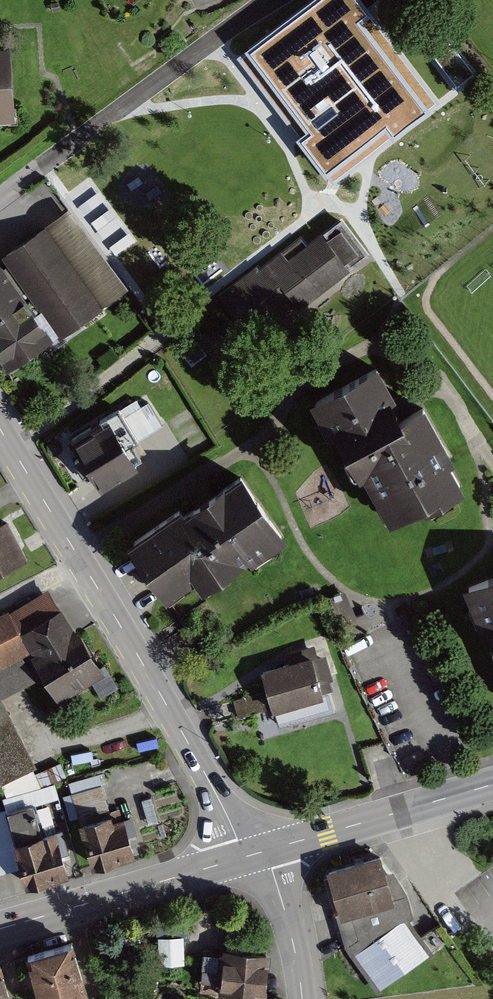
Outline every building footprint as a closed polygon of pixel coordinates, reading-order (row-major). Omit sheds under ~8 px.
[(358,0),(315,0),(250,49),(311,130),(301,137),(326,170),(386,125),(394,135),(427,110),(357,18),(367,11),(358,0)] [(474,73),(450,42),(433,55),(457,86),(474,73)] [(130,291),(79,207),(0,255),(0,368),(130,291)] [(257,268),(220,296),(250,335),(268,321),(261,312),(287,292),(298,306),(363,256),(339,224),(307,248),(300,240),(259,271),(257,268)] [(206,353),(198,344),(184,354),(191,364),(206,353)] [(377,367),(314,401),(324,419),(330,415),(351,453),(356,450),(392,515),(441,488),(444,494),(459,485),(444,458),(449,455),(423,407),(405,417),(377,367)] [(142,396),(66,442),(94,489),(141,461),(132,445),(162,428),(142,396)] [(179,510),(132,543),(164,588),(176,579),(180,584),(196,572),(200,577),(215,566),(220,573),(263,543),(267,549),(284,537),(241,475),(183,516),(179,510)] [(0,524),(0,574),(22,564),(3,523),(0,524)] [(467,591),(475,609),(482,606),(492,632),(492,580),(467,591)] [(50,590),(6,612),(0,615),(0,692),(31,676),(48,708),(84,689),(91,703),(116,691),(105,668),(93,674),(50,590)] [(306,655),(251,671),(262,709),(317,693),(306,655)] [(7,801),(40,784),(0,707),(0,788),(7,801)] [(119,807),(72,823),(89,870),(136,854),(119,807)] [(32,809),(4,816),(23,888),(63,878),(50,828),(38,831),(32,809)] [(378,856),(322,869),(333,914),(388,901),(378,856)] [(400,920),(351,953),(377,990),(425,957),(400,920)] [(28,956),(41,998),(84,998),(88,998),(72,943),(28,956)] [(216,943),(209,992),(262,998),(263,998),(269,950),(216,943)] [(0,968),(0,998),(9,998),(0,968)]
